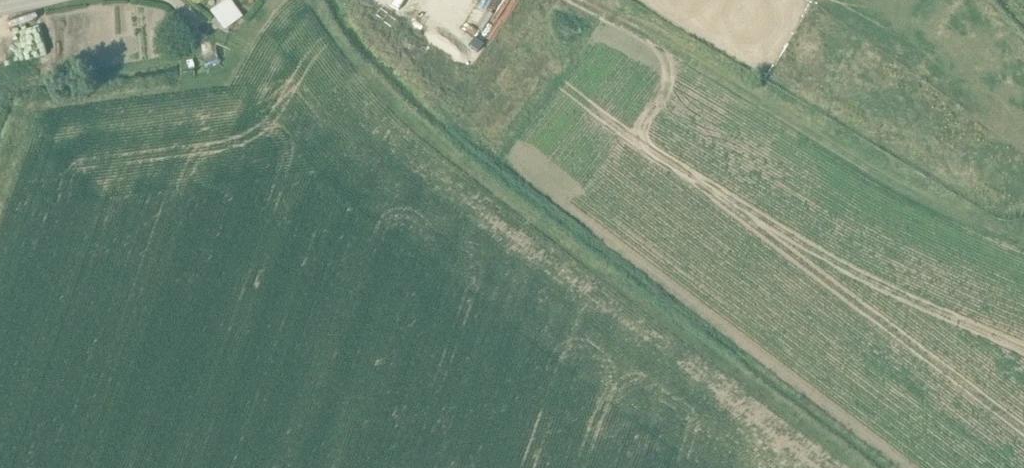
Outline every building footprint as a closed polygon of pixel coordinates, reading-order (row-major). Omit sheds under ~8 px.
[(241,19),(242,18),(228,0),(227,0),(209,13),(223,31),(241,19)]
